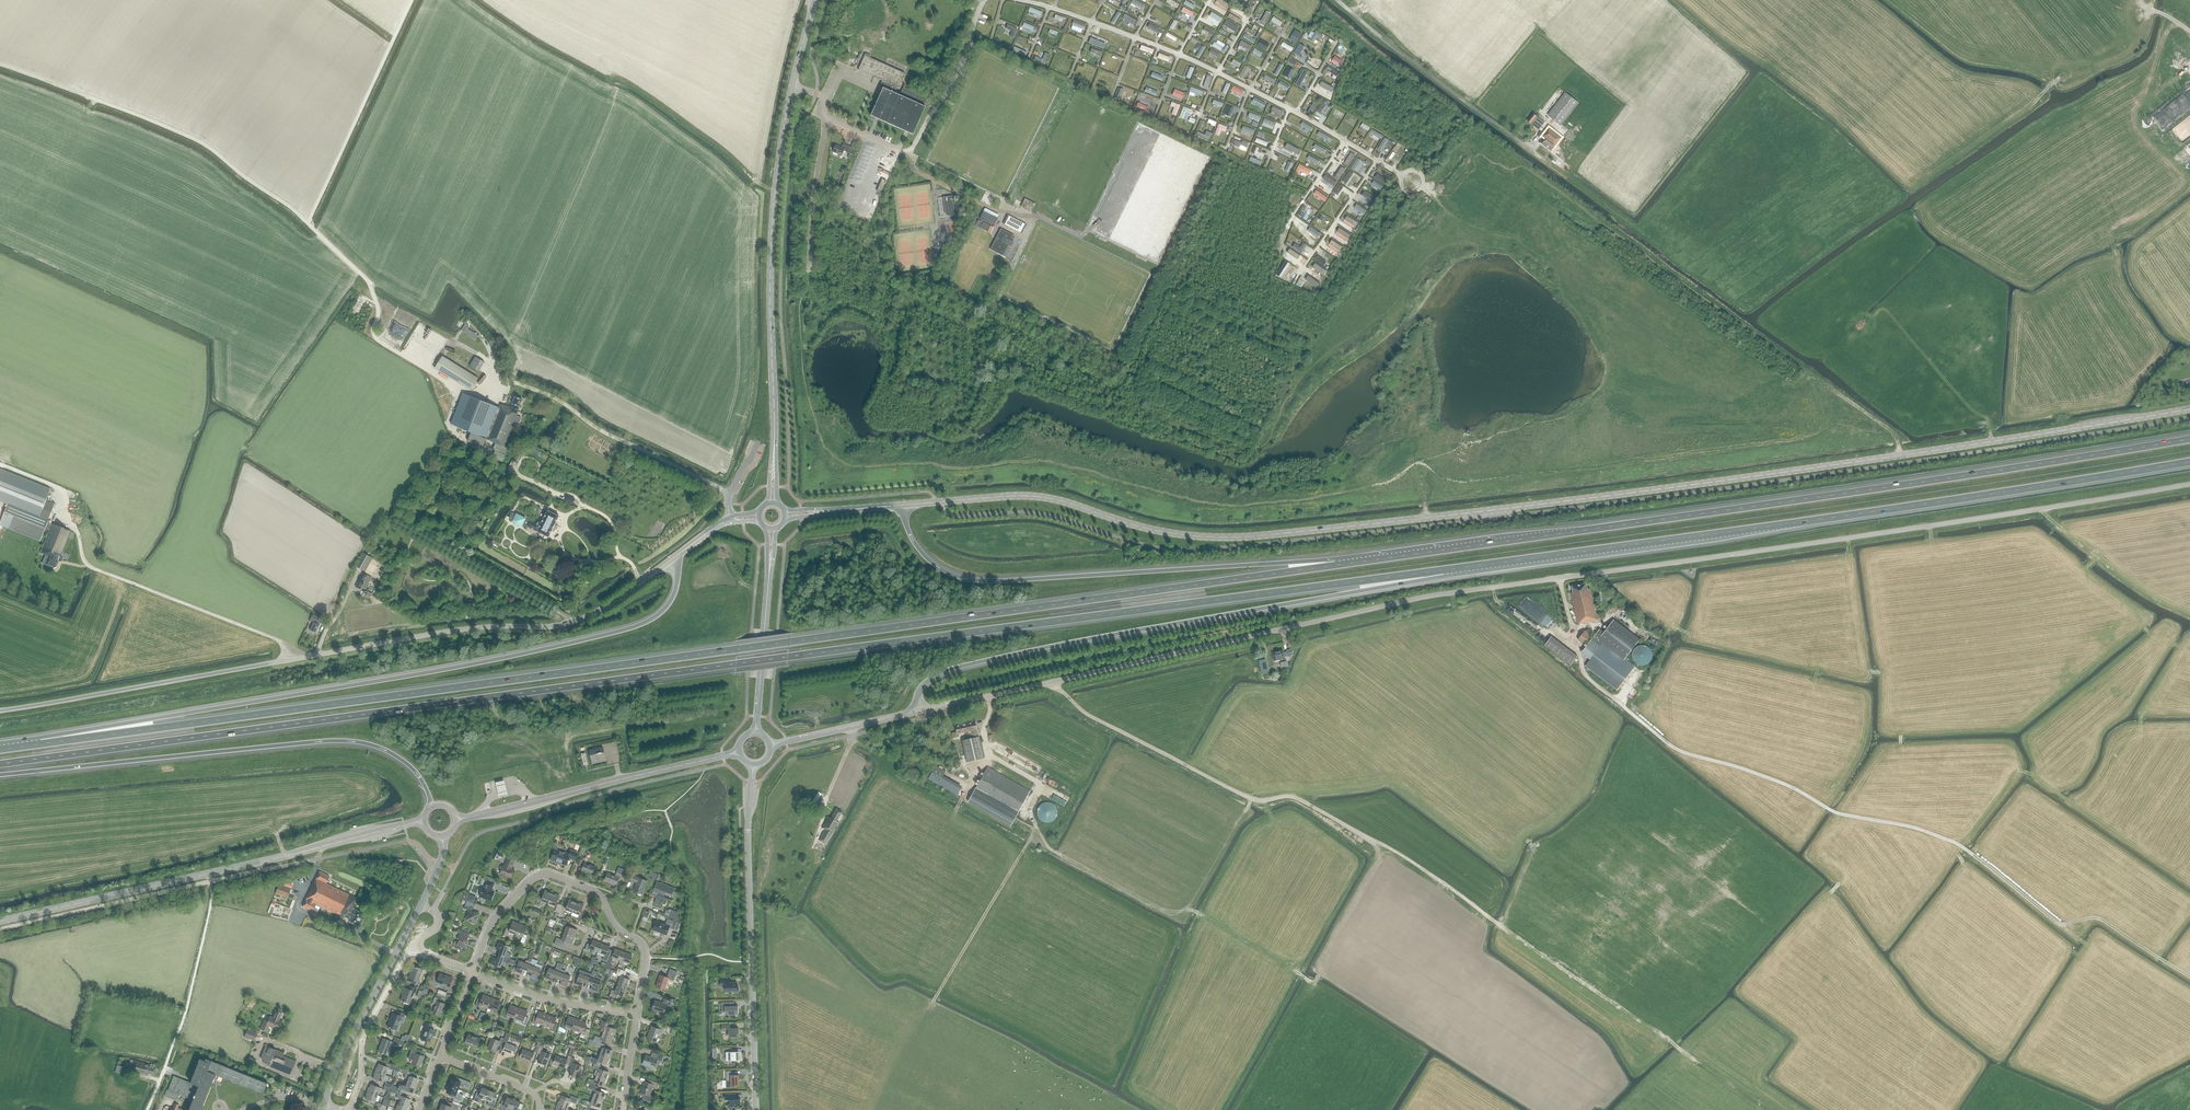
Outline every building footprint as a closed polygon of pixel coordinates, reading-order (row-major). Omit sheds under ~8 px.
[(1130,3),(1131,4),(1135,6),(1142,10),(1144,5),(1135,0),(1132,0),(1130,3)] [(1177,8),(1179,5),(1171,0),(1167,0),(1166,2),(1177,8)] [(1183,4),(1193,10),(1195,6),(1185,0),(1183,4)] [(1216,2),(1227,8),(1229,4),(1222,0),(1217,0),(1216,2)] [(1248,10),(1253,2),(1250,0),(1247,5),(1243,3),(1240,6),(1248,10)] [(1028,12),(1040,17),(1042,12),(1030,7),(1028,12)] [(1193,13),(1183,7),(1181,11),(1186,14),(1189,16),(1191,17),(1193,13)] [(1258,19),(1257,22),(1259,24),(1264,26),(1266,23),(1271,14),(1266,11),(1260,21),(1258,19)] [(1121,14),(1118,12),(1111,22),(1115,24),(1121,14)] [(1124,12),(1122,17),(1133,23),(1136,19),(1124,12)] [(1209,16),(1220,23),(1223,18),(1211,12),(1209,16)] [(1230,13),(1227,17),(1239,24),(1241,20),(1230,13)] [(1271,20),(1280,26),(1282,22),(1273,17),(1271,20)] [(1084,29),(1086,25),(1073,20),(1072,25),(1084,29)] [(1169,27),(1173,30),(1176,25),(1178,22),(1174,20),(1169,27)] [(1226,27),(1227,27),(1232,30),(1235,32),(1238,27),(1226,20),(1223,25),(1226,27)] [(1034,26),(1024,22),(1022,27),(1032,31),(1036,33),(1038,28),(1034,26)] [(1147,28),(1157,34),(1160,29),(1150,23),(1147,28)] [(1017,29),(1007,24),(1006,28),(1012,31),(1010,36),(1014,38),(1017,29)] [(1205,26),(1203,30),(1209,33),(1208,34),(1211,36),(1212,35),(1213,35),(1215,32),(1205,26)] [(1296,30),(1290,40),(1296,43),(1302,34),(1296,30)] [(1312,31),(1308,37),(1311,38),(1309,40),(1313,43),(1317,37),(1321,40),(1324,36),(1316,30),(1314,33),(1312,31)] [(870,41),(870,43),(877,43),(877,40),(881,40),(881,34),(878,34),(878,33),(870,33),(869,41),(870,41)] [(1165,36),(1175,41),(1177,38),(1167,33),(1165,36)] [(1244,34),(1242,37),(1253,44),(1255,40),(1244,34)] [(1105,44),(1091,38),(1088,43),(1103,49),(1105,44)] [(1269,44),(1261,39),(1257,45),(1266,50),(1269,44)] [(1238,46),(1244,49),(1245,48),(1250,51),(1252,47),(1241,41),(1238,46)] [(1225,45),(1223,48),(1214,42),(1212,46),(1224,53),(1228,46),(1225,45)] [(1293,48),(1283,42),(1281,46),(1291,51),(1293,48)] [(1294,53),(1299,56),(1305,46),(1300,43),(1294,53)] [(1139,50),(1152,54),(1154,50),(1141,45),(1139,50)] [(1014,46),(1012,50),(1025,57),(1027,53),(1014,46)] [(1206,48),(1202,46),(1196,56),(1199,58),(1206,48)] [(1091,48),(1090,52),(1101,56),(1102,52),(1091,48)] [(1252,52),(1260,57),(1262,53),(1255,48),(1252,52)] [(1209,52),(1218,57),(1220,54),(1211,49),(1209,52)] [(1157,58),(1168,62),(1170,58),(1159,53),(1157,58)] [(898,70),(875,60),(870,58),(871,58),(870,56),(866,54),(864,55),(865,55),(864,57),(858,70),(859,70),(859,69),(871,75),(875,65),(878,67),(880,64),(897,72),(898,70)] [(1034,60),(1045,65),(1046,61),(1036,56),(1034,60)] [(1343,61),(1335,56),(1331,62),(1339,67),(1343,61)] [(905,73),(898,70),(897,72),(880,64),(878,67),(875,65),(871,75),(883,80),(897,87),(898,87),(898,88),(905,73)] [(1274,74),(1278,76),(1284,66),(1280,64),(1274,74)] [(1245,65),(1238,76),(1242,78),(1249,68),(1245,65)] [(1326,70),(1337,77),(1339,73),(1328,66),(1326,70)] [(1194,68),(1190,67),(1186,77),(1190,79),(1194,68)] [(1291,75),(1294,70),(1288,67),(1283,75),(1287,77),(1289,74),(1291,75)] [(1300,88),(1308,73),(1304,70),(1296,85),(1300,88)] [(1150,77),(1162,81),(1164,77),(1152,72),(1150,77)] [(1212,76),(1207,75),(1203,87),(1207,89),(1212,76)] [(1265,75),(1263,78),(1273,84),(1276,80),(1265,75)] [(895,92),(897,87),(883,80),(881,85),(882,87),(883,88),(870,115),(913,135),(925,106),(924,106),(928,97),(904,86),(900,95),(895,92)] [(1288,90),(1290,87),(1280,81),(1278,84),(1288,90)] [(1322,82),(1320,86),(1331,92),(1333,88),(1322,82)] [(1230,85),(1226,83),(1222,93),(1226,95),(1230,85)] [(1231,90),(1241,95),(1243,91),(1233,86),(1231,90)] [(1144,92),(1156,96),(1158,92),(1146,87),(1144,92)] [(1189,91),(1202,96),(1203,92),(1190,87),(1189,91)] [(1124,89),(1120,88),(1116,99),(1120,100),(1124,89)] [(1184,93),(1175,89),(1172,95),(1181,99),(1184,93)] [(1561,125),(1578,103),(1565,93),(1548,115),(1561,125)] [(1266,104),(1255,98),(1253,102),(1264,108),(1266,104)] [(1325,106),(1327,106),(1328,104),(1327,103),(1328,102),(1324,100),(1317,111),(1320,114),(1325,106)] [(1318,104),(1314,101),(1307,113),(1311,115),(1318,104)] [(1136,106),(1147,111),(1148,107),(1138,102),(1136,106)] [(1176,116),(1180,105),(1172,102),(1170,106),(1174,107),(1171,114),(1176,116)] [(1231,113),(1233,108),(1227,105),(1223,114),(1228,116),(1229,112),(1231,113)] [(1336,105),(1323,125),(1336,133),(1348,112),(1336,105)] [(1183,106),(1179,117),(1184,119),(1186,112),(1190,114),(1192,110),(1183,106)] [(1271,110),(1282,116),(1284,112),(1273,107),(1271,110)] [(1249,112),(1248,116),(1259,121),(1260,117),(1249,112)] [(1537,116),(1531,123),(1539,130),(1547,119),(1538,112),(1536,115),(1537,116)] [(1537,116),(1536,115),(1533,113),(1527,121),(1531,124),(1531,123),(1537,116)] [(1264,118),(1262,122),(1274,127),(1275,123),(1264,118)] [(1313,128),(1303,122),(1301,126),(1311,132),(1313,128)] [(1369,131),(1372,127),(1363,123),(1361,127),(1369,131)] [(1218,124),(1214,134),(1219,136),(1221,129),(1226,131),(1227,127),(1218,124)] [(1362,130),(1358,128),(1351,139),(1355,142),(1362,130)] [(1554,146),(1561,138),(1549,128),(1543,136),(1546,138),(1542,144),(1551,151),(1555,146),(1554,146)] [(1370,133),(1380,139),(1383,136),(1372,130),(1370,133)] [(1195,135),(1208,141),(1210,137),(1212,133),(1206,131),(1205,135),(1197,131),(1195,135)] [(1327,141),(1330,138),(1319,131),(1317,135),(1327,141)] [(1378,149),(1382,151),(1389,140),(1385,137),(1378,149)] [(1267,143),(1256,138),(1255,142),(1266,146),(1267,143)] [(851,154),(854,148),(843,143),(841,147),(836,144),(833,151),(842,155),(844,151),(851,154)] [(1287,144),(1285,148),(1297,154),(1299,150),(1287,144)] [(1324,154),(1326,150),(1315,144),(1313,148),(1324,154)] [(1351,153),(1345,164),(1348,166),(1355,155),(1351,153)] [(1307,159),(1318,165),(1320,161),(1309,155),(1307,159)] [(1250,157),(1249,161),(1260,165),(1261,161),(1250,157)] [(1350,169),(1354,171),(1361,161),(1357,159),(1350,169)] [(1288,172),(1293,163),(1289,161),(1285,170),(1288,172)] [(1309,175),(1311,170),(1299,165),(1295,173),(1299,174),(1300,171),(1309,175)] [(1342,167),(1334,178),(1338,180),(1346,169),(1342,167)] [(1350,171),(1343,181),(1346,183),(1353,173),(1350,171)] [(1385,185),(1387,181),(1377,174),(1374,179),(1385,185)] [(1326,175),(1323,179),(1334,186),(1337,182),(1326,175)] [(1374,180),(1371,184),(1381,191),(1384,187),(1374,180)] [(1340,185),(1334,193),(1338,195),(1343,187),(1340,185)] [(1317,190),(1314,194),(1325,201),(1327,198),(1317,190)] [(1364,192),(1362,196),(1363,197),(1373,203),(1375,199),(1365,193),(1364,192)] [(948,215),(951,214),(961,213),(959,201),(953,202),(952,196),(944,197),(945,208),(946,213),(948,215)] [(1031,212),(1036,204),(1025,198),(1021,207),(1031,212)] [(1357,204),(1354,208),(1364,215),(1367,211),(1357,204)] [(979,219),(982,220),(981,221),(978,220),(975,226),(987,231),(990,225),(983,222),(983,221),(994,226),(998,218),(983,211),(979,219)] [(1022,233),(1027,225),(1008,215),(1003,224),(1022,233)] [(1347,215),(1345,219),(1356,226),(1358,223),(1347,215)] [(950,233),(957,231),(955,220),(948,221),(950,233)] [(1310,227),(1308,231),(1318,237),(1320,234),(1310,227)] [(1340,228),(1337,231),(1348,239),(1351,235),(1340,228)] [(1013,235),(1001,229),(990,249),(1003,256),(1009,245),(1010,246),(1013,241),(1011,240),(1013,235)] [(1332,240),(1330,243),(1340,251),(1343,247),(1332,240)] [(1295,244),(1292,248),(1301,254),(1307,246),(1303,243),(1300,247),(1295,244)] [(1289,249),(1287,253),(1298,259),(1300,256),(1289,249)] [(1324,265),(1327,261),(1318,255),(1315,259),(1324,265)] [(1285,262),(1276,275),(1281,278),(1289,265),(1285,262)] [(1315,263),(1313,267),(1323,275),(1326,271),(1315,263)] [(1308,275),(1306,279),(1316,286),(1319,283),(1308,275)] [(476,340),(478,336),(468,329),(465,332),(476,340)] [(471,390),(478,378),(442,356),(435,368),(471,390)] [(479,372),(485,362),(475,356),(469,366),(479,372)] [(499,407),(484,401),(463,393),(451,424),(487,438),(487,439),(496,443),(505,447),(515,421),(517,421),(517,422),(518,423),(521,418),(516,416),(522,399),(515,396),(511,407),(506,405),(506,406),(500,404),(499,407)] [(509,448),(505,447),(496,443),(493,450),(495,451),(493,457),(503,462),(509,448)] [(518,464),(523,454),(518,452),(513,461),(518,464)] [(8,504),(0,523),(0,525),(4,526),(40,540),(40,541),(44,530),(49,532),(41,552),(46,554),(43,563),(47,565),(54,568),(56,567),(58,561),(61,561),(63,558),(61,557),(69,537),(72,539),(74,533),(71,532),(71,531),(52,524),(47,522),(50,515),(55,503),(46,499),(50,489),(28,481),(2,470),(0,469),(0,501),(8,504)] [(572,504),(575,499),(568,496),(565,501),(572,504)] [(523,524),(528,527),(549,537),(559,516),(547,510),(541,523),(538,522),(537,524),(531,521),(530,522),(525,519),(526,518),(516,513),(516,514),(512,512),(509,517),(506,515),(506,516),(513,519),(513,521),(515,524),(519,526),(522,525),(523,524)] [(364,571),(372,557),(364,553),(356,566),(364,571)] [(366,589),(372,577),(363,573),(356,586),(360,589),(362,587),(366,589)] [(1596,614),(1590,588),(1587,589),(1586,583),(1571,587),(1573,592),(1571,593),(1578,623),(1583,622),(1583,623),(1597,620),(1602,618),(1600,613),(1596,614)] [(316,632),(321,622),(318,621),(320,618),(312,614),(310,620),(313,622),(310,630),(316,632)] [(1634,667),(1624,659),(1639,640),(1613,620),(1604,632),(1599,629),(1592,639),(1581,653),(1590,659),(1586,665),(1617,690),(1634,667)] [(1578,640),(1584,644),(1591,635),(1590,634),(1592,632),(1587,629),(1586,631),(1585,630),(1578,640)] [(1552,638),(1545,648),(1571,667),(1578,658),(1552,638)] [(1652,653),(1651,651),(1651,650),(1650,649),(1649,648),(1648,647),(1646,646),(1644,645),(1642,645),(1640,645),(1638,646),(1636,647),(1635,648),(1634,648),(1633,650),(1632,651),(1632,652),(1632,654),(1632,655),(1632,657),(1632,659),(1633,660),(1634,662),(1636,663),(1637,664),(1639,665),(1641,665),(1642,666),(1644,665),(1646,665),(1647,664),(1649,663),(1650,662),(1651,661),(1652,659),(1652,657),(1652,655),(1652,653)] [(1284,658),(1284,657),(1287,656),(1287,657),(1291,656),(1293,651),(1292,649),(1286,650),(1286,651),(1283,652),(1283,650),(1272,652),(1274,661),(1279,659),(1281,668),(1288,666),(1287,661),(1285,661),(1285,658),(1284,658)] [(1268,672),(1265,659),(1258,660),(1261,674),(1268,672)] [(979,736),(977,737),(976,732),(978,732),(975,721),(966,723),(968,731),(969,735),(969,738),(962,740),(967,762),(983,758),(979,736)] [(966,736),(969,735),(968,731),(966,723),(960,724),(962,732),(965,732),(966,736)] [(958,733),(962,732),(960,724),(955,725),(956,732),(955,732),(951,733),(953,738),(959,736),(958,733)] [(592,763),(606,760),(603,747),(589,750),(592,763)] [(956,795),(961,787),(942,777),(945,771),(935,766),(928,779),(956,795)] [(987,767),(967,803),(1010,827),(1030,791),(987,767)] [(500,779),(496,781),(496,782),(498,788),(499,794),(500,796),(504,795),(508,794),(508,791),(506,786),(505,780),(504,778),(500,779)] [(1056,818),(1057,813),(1057,808),(1053,803),(1048,802),(1043,803),(1040,805),(1038,808),(1037,810),(1037,814),(1039,818),(1043,821),(1048,822),(1052,821),(1056,818)] [(838,819),(841,814),(842,812),(836,809),(831,818),(828,817),(822,828),(825,830),(819,840),(821,841),(826,844),(838,823),(836,821),(838,819)] [(575,860),(577,853),(571,850),(569,855),(555,849),(551,860),(558,862),(566,864),(569,857),(575,860)] [(512,868),(514,861),(507,858),(505,866),(504,865),(500,874),(511,878),(514,869),(512,868)] [(592,875),(595,867),(582,862),(583,859),(579,858),(577,864),(583,866),(581,871),(592,875)] [(617,880),(622,882),(627,870),(619,867),(615,876),(608,873),(605,880),(616,884),(617,880)] [(642,894),(647,881),(634,876),(635,873),(632,871),(629,879),(637,882),(633,891),(642,894)] [(658,874),(650,871),(648,876),(652,877),(651,880),(655,881),(658,874)] [(356,925),(362,913),(356,910),(356,909),(352,907),(357,898),(326,884),(329,876),(320,872),(303,907),(313,911),(316,904),(344,918),(345,917),(351,920),(349,922),(356,925)] [(491,900),(494,892),(491,891),(494,883),(487,881),(484,888),(483,888),(480,896),(491,900)] [(666,892),(672,894),(675,888),(657,881),(651,895),(656,897),(654,903),(661,905),(661,903),(665,905),(667,898),(664,897),(666,892)] [(290,889),(278,884),(275,893),(287,897),(290,889)] [(548,903),(552,892),(545,890),(542,898),(539,897),(536,904),(540,906),(542,900),(548,903)] [(555,905),(559,895),(552,892),(548,903),(555,905)] [(573,912),(576,901),(570,899),(566,909),(573,912)] [(581,921),(584,913),(580,912),(583,904),(576,901),(573,912),(579,915),(577,920),(581,921)] [(475,923),(479,913),(472,911),(474,906),(466,903),(464,908),(469,910),(466,919),(475,923)] [(540,911),(534,908),(532,914),(538,916),(540,911)] [(672,910),(669,917),(674,919),(676,920),(676,919),(677,916),(679,912),(672,910)] [(657,921),(654,930),(666,934),(668,927),(672,929),(676,930),(677,930),(680,922),(679,921),(676,920),(674,919),(673,921),(667,919),(665,924),(657,921)] [(516,934),(520,923),(513,921),(510,929),(507,928),(504,935),(507,937),(509,932),(516,934)] [(575,937),(578,930),(570,927),(571,924),(563,921),(562,924),(567,926),(565,933),(575,937)] [(524,943),(527,935),(524,934),(527,926),(520,923),(516,934),(523,937),(521,942),(524,943)] [(572,944),(575,937),(565,933),(562,940),(557,937),(554,945),(565,949),(567,942),(572,944)] [(464,948),(468,946),(467,943),(469,937),(468,937),(459,934),(457,938),(459,939),(458,942),(455,941),(454,944),(455,946),(456,946),(456,948),(460,949),(462,953),(466,951),(464,948)] [(598,952),(601,943),(593,940),(591,945),(587,943),(585,950),(589,951),(590,949),(598,952)] [(510,959),(511,955),(507,951),(508,946),(509,947),(509,946),(505,945),(500,943),(498,942),(496,948),(500,950),(498,954),(510,959)] [(611,950),(608,949),(610,946),(601,943),(598,952),(604,955),(602,960),(607,962),(608,958),(608,959),(611,952),(611,950)] [(620,961),(624,952),(615,948),(613,953),(611,952),(608,959),(608,958),(607,962),(605,967),(611,969),(612,966),(610,965),(613,958),(620,961)] [(624,952),(620,961),(629,964),(632,955),(624,952)] [(515,961),(510,959),(498,954),(497,959),(493,957),(490,963),(501,967),(503,962),(508,963),(514,965),(515,961)] [(532,959),(533,958),(529,957),(528,960),(526,960),(524,963),(520,961),(519,961),(515,971),(522,974),(523,969),(528,971),(531,962),(532,959)] [(540,969),(541,966),(536,964),(537,961),(532,959),(531,962),(528,971),(532,973),(530,977),(537,979),(541,969),(540,969)] [(561,969),(562,965),(558,963),(556,967),(554,970),(549,968),(545,979),(551,981),(553,977),(557,978),(561,969)] [(418,980),(423,969),(414,966),(411,974),(410,973),(408,978),(413,980),(412,983),(418,986),(420,981),(418,980)] [(561,969),(557,978),(562,980),(560,984),(566,987),(570,976),(565,974),(565,971),(561,969)] [(674,981),(676,975),(677,971),(670,969),(667,977),(660,975),(656,986),(665,989),(668,979),(674,981)] [(617,971),(616,975),(620,976),(617,984),(626,988),(629,979),(624,978),(625,975),(617,971)] [(588,984),(591,974),(587,973),(585,975),(580,974),(580,973),(576,984),(582,986),(584,982),(588,984)] [(450,987),(453,978),(440,974),(437,982),(446,986),(445,988),(449,989),(450,987)] [(591,989),(597,992),(602,978),(596,976),(595,976),(591,974),(588,984),(592,985),(591,989)] [(720,978),(720,986),(725,986),(725,991),(733,991),(733,992),(738,992),(738,987),(737,987),(737,982),(730,982),(730,978),(720,978)] [(623,996),(626,988),(617,984),(615,991),(612,990),(610,996),(617,998),(618,994),(623,996)] [(415,993),(417,989),(411,986),(409,990),(404,988),(403,992),(404,993),(401,1000),(409,1004),(414,993),(415,993)] [(492,998),(483,995),(482,1000),(478,998),(475,1005),(479,1007),(480,1005),(484,1007),(487,1008),(492,998)] [(440,1014),(444,1004),(440,1003),(441,1000),(435,997),(433,1004),(436,1005),(433,1012),(440,1014)] [(492,998),(487,1008),(495,1011),(495,1013),(498,1015),(501,1007),(498,1006),(500,1001),(492,998)] [(669,1006),(671,1001),(664,999),(662,1003),(655,1001),(652,1010),(663,1014),(666,1005),(669,1006)] [(738,1013),(737,1006),(730,1006),(730,1002),(721,1002),(722,1012),(725,1012),(725,1014),(729,1014),(729,1015),(734,1015),(734,1014),(738,1013)] [(512,1017),(515,1018),(519,1008),(511,1005),(509,1010),(505,1009),(502,1016),(506,1017),(507,1015),(512,1017)] [(519,1008),(515,1018),(523,1021),(522,1023),(526,1025),(529,1018),(525,1016),(527,1011),(519,1008)] [(275,1010),(272,1017),(270,1016),(268,1021),(264,1020),(261,1029),(267,1031),(269,1026),(278,1030),(282,1021),(279,1020),(282,1013),(275,1010)] [(403,1017),(405,1014),(398,1011),(397,1015),(392,1013),(387,1026),(396,1030),(401,1016),(403,1017)] [(541,1024),(544,1025),(548,1015),(540,1012),(538,1017),(534,1016),(531,1023),(535,1024),(536,1022),(541,1024)] [(548,1015),(544,1025),(552,1028),(551,1030),(555,1032),(557,1024),(554,1023),(556,1018),(548,1015)] [(570,1029),(573,1030),(577,1020),(569,1016),(567,1021),(564,1020),(561,1027),(565,1029),(565,1027),(570,1029)] [(577,1020),(573,1030),(581,1033),(580,1037),(586,1039),(590,1030),(584,1028),(586,1023),(577,1020)] [(616,1029),(609,1027),(610,1023),(601,1020),(599,1027),(604,1029),(603,1032),(613,1036),(616,1029)] [(430,1042),(434,1030),(431,1028),(432,1024),(424,1021),(423,1026),(426,1027),(421,1039),(430,1042)] [(735,1036),(738,1036),(738,1028),(730,1028),(730,1024),(722,1025),(722,1031),(728,1031),(728,1037),(731,1036),(731,1037),(735,1037),(735,1036)] [(666,1028),(659,1025),(658,1028),(651,1025),(646,1039),(656,1043),(660,1030),(665,1032),(666,1028)] [(257,1033),(247,1029),(244,1037),(254,1041),(257,1033)] [(517,1047),(507,1043),(511,1034),(506,1032),(504,1038),(501,1046),(504,1047),(503,1051),(514,1055),(517,1047)] [(611,1043),(613,1036),(603,1032),(601,1038),(595,1036),(594,1040),(598,1042),(601,1043),(602,1040),(611,1043)] [(482,1046),(485,1038),(481,1037),(481,1039),(468,1034),(465,1043),(477,1048),(479,1045),(482,1046)] [(404,1041),(394,1037),(392,1042),(402,1046),(404,1041)] [(504,1038),(501,1037),(500,1041),(492,1038),(487,1049),(496,1052),(498,1045),(501,1046),(504,1038)] [(391,1041),(383,1038),(378,1052),(386,1055),(388,1048),(390,1048),(392,1042),(391,1041)] [(605,1044),(601,1043),(598,1042),(596,1046),(601,1048),(599,1054),(610,1057),(612,1051),(604,1047),(605,1044)] [(290,1075),(295,1061),(286,1057),(284,1058),(282,1057),(284,1053),(275,1049),(266,1045),(261,1058),(264,1059),(263,1062),(272,1066),(271,1067),(290,1075)] [(546,1065),(550,1054),(542,1051),(544,1046),(540,1045),(538,1053),(541,1054),(538,1062),(546,1065)] [(423,1052),(415,1049),(413,1048),(411,1051),(408,1059),(413,1060),(411,1064),(419,1067),(422,1060),(423,1061),(424,1056),(421,1055),(423,1052)] [(730,1048),(722,1048),(722,1055),(726,1055),(726,1060),(738,1060),(738,1052),(730,1052),(730,1048)] [(531,1061),(534,1053),(523,1049),(520,1057),(531,1061)] [(662,1062),(663,1056),(655,1053),(653,1058),(646,1056),(643,1065),(654,1069),(657,1060),(662,1062)] [(607,1064),(610,1057),(599,1054),(597,1059),(592,1057),(590,1062),(594,1063),(598,1064),(599,1061),(607,1064)] [(569,1065),(572,1057),(568,1056),(567,1060),(556,1056),(553,1064),(564,1068),(566,1064),(569,1065)] [(577,1077),(581,1066),(573,1063),(575,1058),(572,1057),(569,1065),(572,1066),(569,1074),(577,1077)] [(164,1095),(176,1100),(177,1097),(178,1094),(192,1100),(189,1108),(185,1107),(185,1109),(183,1109),(178,1108),(177,1109),(201,1109),(215,1074),(263,1093),(267,1083),(210,1060),(205,1058),(204,1061),(199,1059),(190,1082),(173,1076),(168,1090),(167,1089),(164,1095)] [(153,1075),(155,1068),(153,1068),(154,1065),(151,1064),(151,1065),(135,1061),(132,1071),(148,1075),(148,1073),(153,1075)] [(602,1066),(598,1064),(594,1063),(593,1068),(598,1070),(596,1075),(606,1079),(609,1072),(601,1069),(602,1066)] [(385,1074),(388,1067),(378,1064),(377,1067),(376,1067),(375,1070),(385,1074)] [(122,1074),(124,1067),(116,1065),(115,1071),(122,1074)] [(383,1082),(385,1074),(375,1070),(374,1074),(373,1078),(383,1082)] [(731,1087),(731,1086),(739,1086),(739,1081),(740,1081),(740,1079),(739,1079),(739,1075),(734,1075),(734,1071),(726,1071),(726,1080),(726,1087),(731,1087)] [(407,1079),(406,1082),(416,1086),(417,1083),(417,1082),(418,1079),(410,1076),(405,1074),(404,1078),(407,1079)] [(604,1086),(606,1079),(596,1075),(594,1080),(589,1079),(587,1083),(591,1085),(594,1086),(595,1083),(604,1086)] [(469,1088),(471,1082),(461,1079),(459,1082),(452,1079),(449,1085),(458,1089),(460,1086),(469,1088)] [(658,1083),(647,1079),(646,1081),(644,1081),(640,1092),(641,1093),(640,1095),(643,1096),(643,1099),(643,1100),(653,1103),(655,1099),(651,1097),(651,1095),(650,1095),(652,1088),(656,1089),(658,1083)] [(415,1090),(416,1086),(406,1082),(404,1086),(398,1083),(397,1087),(393,1086),(392,1089),(402,1093),(404,1093),(405,1090),(413,1093),(414,1089),(415,1090)] [(378,1095),(380,1088),(371,1084),(369,1088),(369,1087),(367,1091),(378,1095)] [(457,1092),(458,1089),(449,1085),(447,1092),(454,1095),(453,1098),(461,1101),(463,1095),(457,1092)] [(598,1087),(594,1086),(591,1085),(589,1089),(595,1091),(593,1097),(603,1100),(605,1093),(597,1090),(598,1087)] [(485,1099),(489,1090),(482,1088),(479,1095),(476,1094),(474,1100),(480,1103),(482,1098),(485,1099)] [(401,1096),(402,1093),(392,1089),(390,1092),(397,1095),(396,1098),(399,1099),(401,1096)] [(493,1108),(496,1101),(492,1100),(495,1093),(489,1090),(485,1099),(489,1100),(487,1105),(493,1108)] [(375,1102),(378,1095),(367,1091),(366,1095),(367,1095),(365,1098),(375,1102)] [(733,1106),(741,1106),(740,1099),(736,1099),(736,1093),(725,1094),(725,1100),(729,1099),(729,1103),(727,1106),(731,1109),(733,1106)] [(579,1098),(578,1098),(571,1095),(570,1098),(562,1095),(559,1101),(558,1101),(557,1105),(567,1108),(570,1101),(578,1104),(579,1098)] [(409,1103),(410,1099),(401,1096),(399,1099),(398,1103),(408,1107),(410,1103),(409,1103)] [(514,1100),(507,1097),(505,1105),(501,1104),(499,1109),(500,1109),(506,1109),(507,1107),(511,1109),(514,1100)] [(600,1107),(603,1100),(593,1097),(591,1102),(585,1100),(584,1105),(591,1107),(592,1104),(600,1107)] [(517,1109),(520,1102),(514,1100),(511,1109),(514,1109),(518,1109),(517,1109)]
